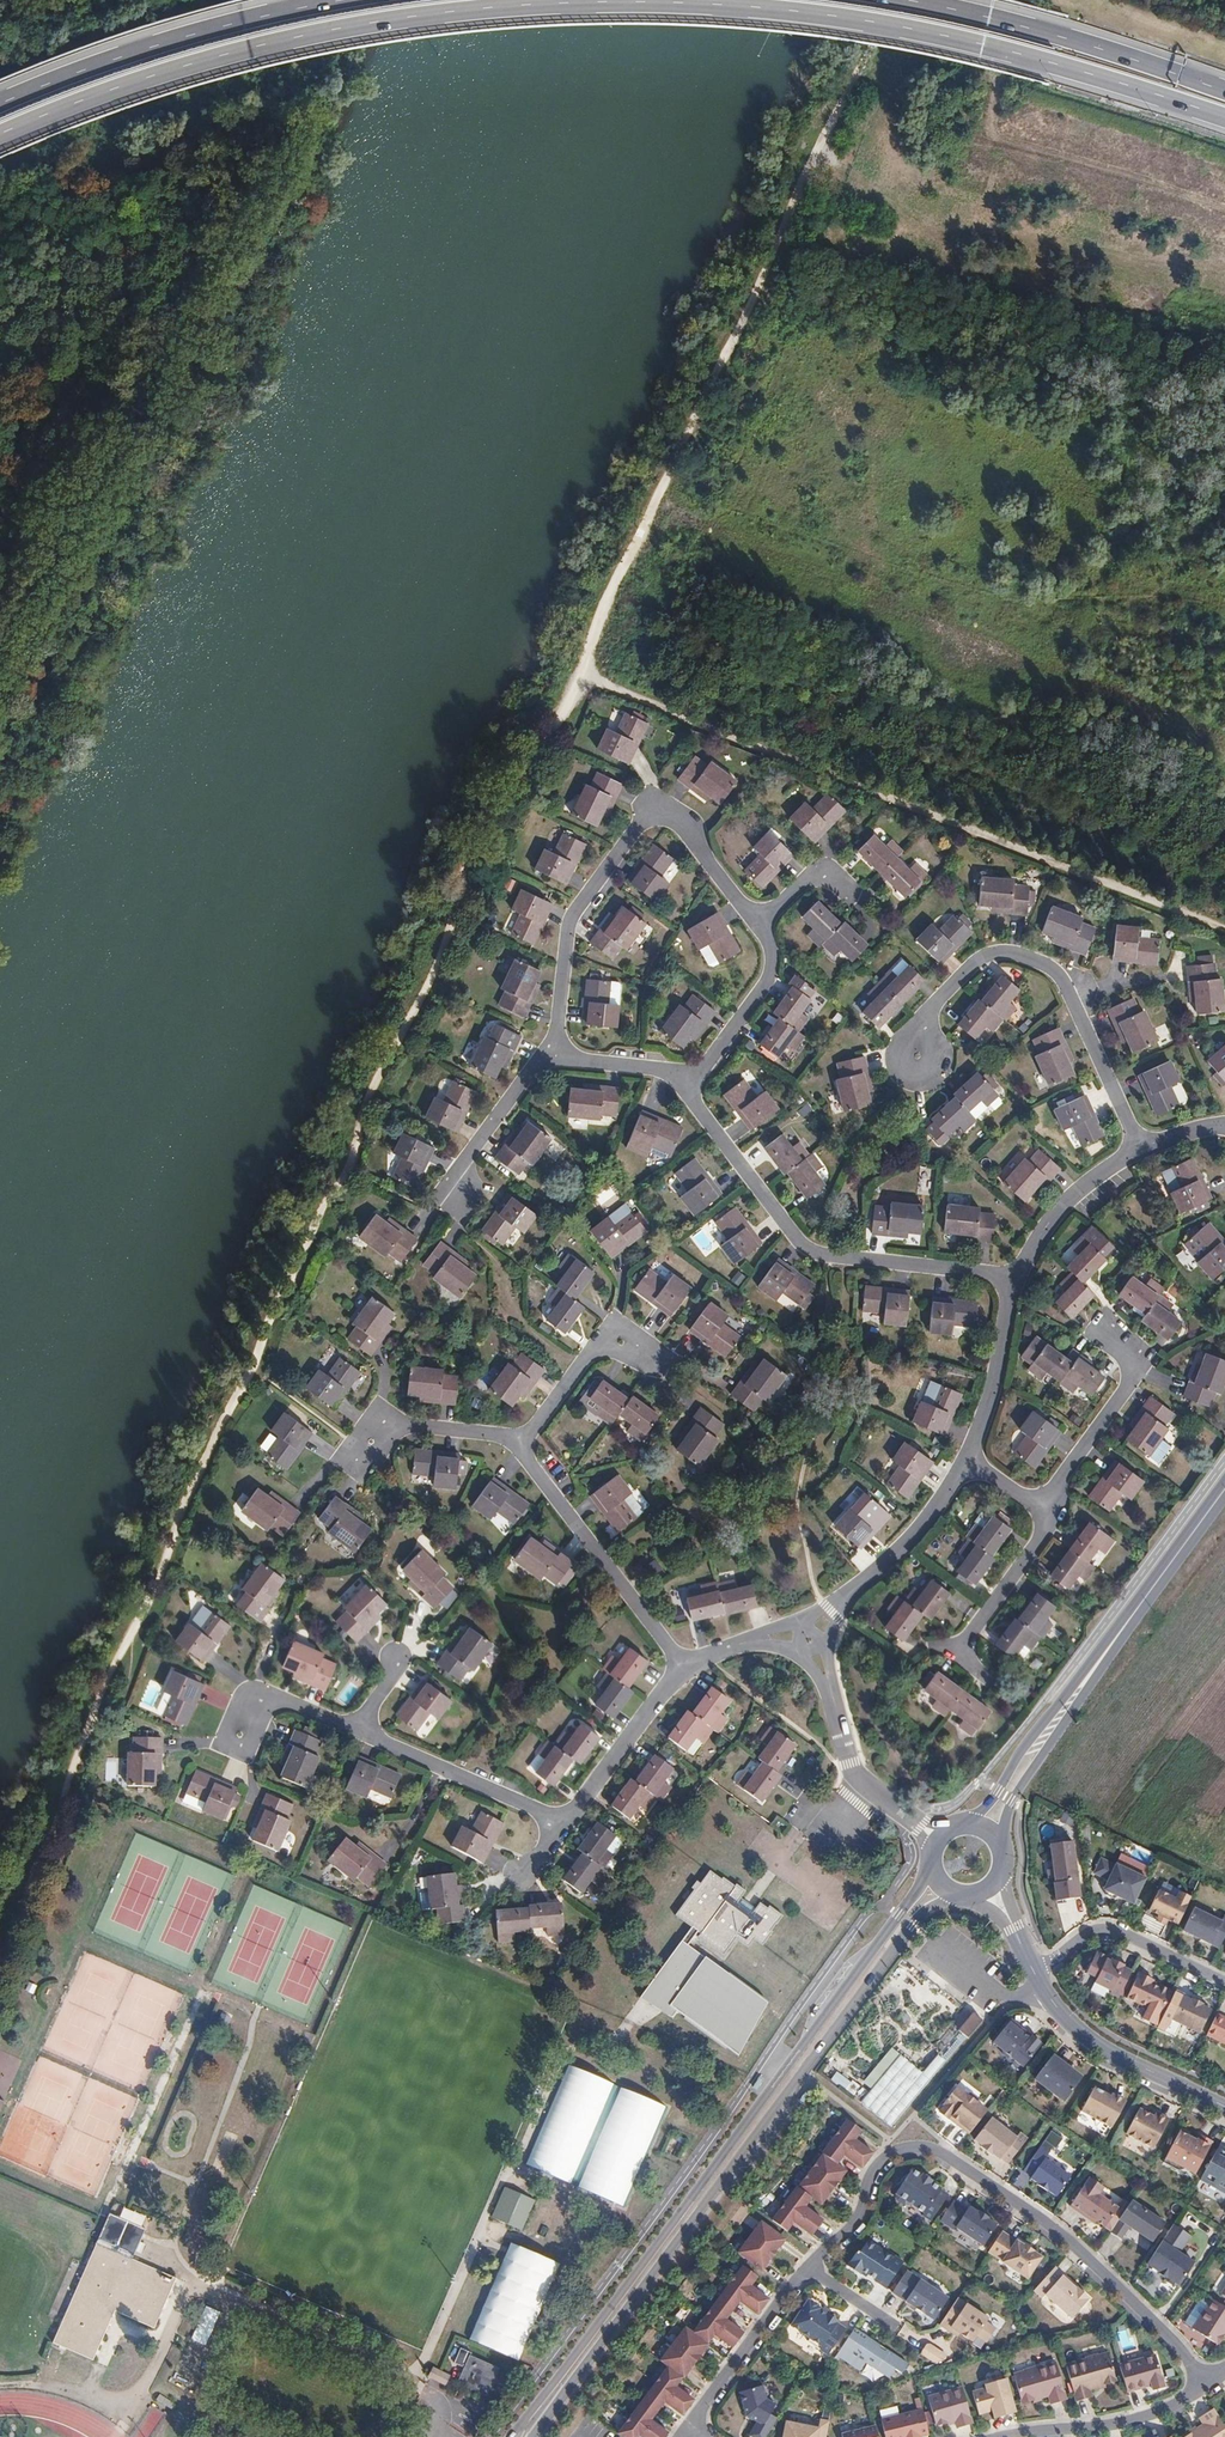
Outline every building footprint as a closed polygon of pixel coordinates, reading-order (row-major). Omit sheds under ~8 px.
[(242,4),(240,3),(236,4),(235,5),(234,6),(234,9),(239,28),(240,30),(242,31),(244,31),(246,30),(248,29),(249,28),(250,26),(245,7),(244,6),(242,4)] [(257,61),(258,59),(258,58),(252,37),(250,36),(248,35),(246,35),(244,36),(243,38),(242,39),(242,40),(249,62),(250,63),(252,64),(254,63),(256,62),(257,61)] [(108,64),(104,51),(102,49),(102,48),(100,48),(98,48),(97,49),(96,50),(95,52),(100,65),(101,67),(103,68),(105,68),(106,67),(107,66),(108,64)] [(120,96),(114,80),(112,79),(110,79),(108,80),(107,81),(106,83),(112,97),(112,98),(113,99),(115,100),(117,100),(118,99),(119,98),(120,96)] [(609,723),(599,744),(628,759),(636,744),(632,742),(637,732),(641,734),(649,719),(626,708),(617,727),(609,723)] [(636,744),(641,734),(637,732),(632,742),(636,744)] [(691,758),(676,779),(696,793),(698,789),(707,795),(717,802),(732,780),(705,762),(702,766),(691,758)] [(592,785),(588,783),(574,812),(598,823),(603,814),(608,803),(612,805),(622,785),(598,773),(592,785)] [(707,795),(698,789),(696,793),(705,799),(707,795)] [(807,800),(790,816),(814,841),(827,828),(822,824),(829,817),(834,821),(847,808),(830,790),(813,806),(807,800)] [(607,816),(612,805),(608,803),(603,814),(607,816)] [(827,828),(834,821),(829,817),(822,824),(827,828)] [(757,852),(741,867),(759,885),(773,871),(769,867),(776,860),(780,864),(791,853),(766,828),(749,844),(757,852)] [(546,846),(536,867),(567,882),(574,868),(569,865),(574,855),(579,857),(587,842),(564,830),(554,850),(546,846)] [(895,858),(902,851),(888,839),(882,845),(871,834),(856,850),(871,865),(874,862),(883,870),(895,858)] [(636,866),(627,879),(656,899),(670,878),(662,873),(674,856),(652,842),(642,858),(646,861),(641,870),(636,866)] [(574,868),(579,857),(574,855),(569,865),(574,868)] [(641,870),(646,861),(642,858),(636,866),(641,870)] [(906,895),(926,875),(913,863),(907,870),(895,858),(883,870),(879,874),(895,889),(897,887),(906,895)] [(773,871),(780,864),(776,860),(769,867),(773,871)] [(883,870),(874,862),(871,865),(879,874),(883,870)] [(983,877),(980,904),(994,905),(1005,906),(1005,911),(1027,913),(1027,912),(1029,885),(1015,884),(1015,880),(983,877)] [(906,895),(897,887),(895,889),(893,891),(893,893),(899,899),(901,899),(906,895)] [(554,902),(523,888),(512,908),(520,912),(510,931),(534,943),(543,926),(538,923),(542,914),(547,917),(554,902)] [(832,917),(816,902),(801,918),(814,929),(807,936),(819,947),(821,945),(838,928),(829,920),(832,917)] [(1052,906),(1042,930),(1054,935),(1064,938),(1062,944),(1084,952),(1085,952),(1094,927),(1080,921),(1081,917),(1052,906)] [(602,925),(587,945),(608,961),(618,949),(621,951),(642,925),(637,921),(640,918),(627,908),(624,912),(620,909),(612,919),(605,928),(602,925)] [(933,918),(916,935),(941,960),(952,949),(948,944),(956,937),(960,941),(973,928),(968,923),(972,919),(961,908),(958,912),(955,909),(939,925),(933,918)] [(718,913),(689,932),(703,952),(711,947),(723,965),(744,950),(733,934),(729,937),(724,930),(728,927),(718,913)] [(543,926),(547,917),(542,914),(538,923),(543,926)] [(605,928),(612,919),(609,917),(602,925),(605,928)] [(841,924),(832,917),(829,920),(838,928),(840,925),(841,924)] [(854,932),(843,921),(841,924),(840,925),(851,935),(854,932)] [(1118,923),(1115,959),(1129,960),(1130,955),(1140,956),(1140,961),(1159,963),(1161,937),(1140,935),(1141,925),(1118,923)] [(869,947),(854,932),(851,935),(840,925),(838,928),(821,945),(835,958),(842,952),(853,963),(869,947)] [(733,934),(728,927),(724,930),(729,937),(733,934)] [(1062,944),(1064,938),(1054,935),(1052,939),(1062,944)] [(952,949),(960,941),(956,937),(948,944),(952,949)] [(1196,966),(1186,967),(1188,989),(1193,989),(1194,1000),(1195,1014),(1221,1012),(1219,981),(1215,981),(1213,957),(1196,959),(1196,966)] [(539,973),(515,962),(501,992),(505,994),(500,1006),(523,1017),(533,996),(529,994),(533,984),(539,973)] [(924,978),(908,962),(897,974),(891,968),(878,981),(897,1000),(906,991),(909,994),(924,978)] [(582,1007),(580,1023),(616,1027),(619,1003),(609,1002),(612,981),(602,980),(603,974),(589,972),(588,979),(585,978),(583,995),(588,996),(587,1007),(582,1007)] [(1012,1000),(1022,988),(1006,973),(992,990),(995,992),(985,1003),(1003,1018),(1006,1020),(1018,1005),(1012,1000)] [(875,1028),(892,1011),(889,1008),(897,1000),(878,981),(865,993),(872,1001),(860,1012),(875,1028)] [(533,996),(537,986),(533,984),(529,994),(533,996)] [(805,1011),(814,999),(797,986),(784,1002),(787,1004),(779,1015),(781,1017),(784,1019),(800,1032),(812,1016),(805,1011)] [(985,1003),(995,992),(992,990),(982,1000),(985,1003)] [(900,1003),(909,994),(906,991),(897,1000),(900,1003)] [(679,1004),(659,1031),(681,1047),(689,1037),(696,1027),(699,1030),(713,1011),(691,995),(682,1006),(679,1004)] [(973,1010),(982,1000),(979,997),(971,1008),(973,1010)] [(892,1011),(900,1003),(897,1000),(889,1008),(892,1011)] [(993,1031),(1003,1018),(985,1003),(982,1000),(973,1010),(971,1008),(958,1023),(975,1038),(985,1025),(993,1031)] [(779,1015),(787,1004),(784,1002),(776,1013),(779,1015)] [(1133,1003),(1109,1013),(1118,1035),(1124,1032),(1128,1043),(1133,1054),(1157,1044),(1144,1014),(1139,1016),(1133,1003)] [(776,1029),(784,1019),(781,1017),(773,1027),(776,1029)] [(794,1051),(806,1036),(800,1032),(784,1019),(776,1029),(773,1027),(760,1044),(777,1057),(786,1045),(794,1051)] [(487,1036),(473,1067),(497,1078),(502,1067),(507,1057),(511,1059),(521,1036),(497,1025),(491,1038),(487,1036)] [(692,1039),(699,1030),(696,1027),(689,1037),(692,1039)] [(1060,1030),(1034,1041),(1041,1056),(1038,1057),(1050,1086),(1074,1076),(1069,1064),(1065,1053),(1069,1051),(1060,1030)] [(1128,1043),(1124,1032),(1118,1035),(1123,1045),(1128,1043)] [(1210,1058),(1219,1069),(1215,1073),(1224,1085),(1224,1046),(1210,1058)] [(1074,1061),(1069,1051),(1065,1053),(1069,1064),(1074,1061)] [(506,1069),(511,1059),(507,1057),(502,1067),(506,1069)] [(866,1059),(840,1064),(843,1079),(839,1080),(845,1111),(871,1107),(869,1095),(867,1084),(871,1083),(866,1059)] [(1171,1061),(1140,1076),(1146,1090),(1151,1088),(1155,1097),(1150,1099),(1158,1117),(1182,1107),(1173,1086),(1181,1083),(1171,1061)] [(972,1081),(981,1073),(978,1070),(969,1079),(972,1081)] [(987,1104),(999,1091),(981,1073),(972,1081),(969,1079),(953,1095),(956,1098),(959,1101),(968,1110),(981,1098),(987,1104)] [(437,1094),(427,1116),(456,1130),(457,1131),(464,1116),(460,1114),(465,1103),(469,1105),(477,1089),(455,1079),(446,1098),(437,1094)] [(747,1079),(726,1094),(737,1109),(741,1106),(747,1115),(743,1117),(753,1131),(782,1111),(767,1090),(758,1096),(747,1079)] [(572,1088),(569,1114),(601,1117),(602,1113),(617,1114),(620,1088),(596,1086),(596,1090),(584,1089),(572,1088)] [(1155,1097),(1151,1088),(1146,1090),(1150,1099),(1155,1097)] [(1086,1095),(1054,1109),(1064,1131),(1073,1127),(1082,1146),(1104,1136),(1097,1118),(1091,1121),(1087,1112),(1092,1110),(1086,1095)] [(950,1109),(959,1101),(956,1098),(947,1106),(950,1109)] [(965,1132),(977,1120),(968,1110),(959,1101),(950,1109),(947,1106),(932,1121),(934,1124),(927,1131),(940,1146),(949,1138),(948,1137),(959,1127),(965,1132)] [(464,1116),(469,1105),(465,1103),(460,1114),(464,1116)] [(747,1115),(741,1106),(737,1109),(743,1117),(747,1115)] [(641,1109),(627,1140),(624,1147),(646,1157),(648,1151),(653,1142),(673,1151),(683,1128),(665,1120),(663,1124),(654,1120),(656,1115),(641,1109)] [(1097,1118),(1092,1110),(1087,1112),(1091,1121),(1097,1118)] [(663,1124),(665,1120),(656,1115),(654,1120),(663,1124)] [(511,1138),(496,1157),(518,1173),(526,1162),(529,1164),(549,1137),(528,1122),(521,1132),(515,1141),(511,1138)] [(435,1145),(404,1130),(394,1152),(393,1152),(401,1156),(393,1175),(416,1186),(424,1169),(420,1167),(425,1157),(428,1159),(435,1145)] [(515,1141),(521,1132),(517,1130),(511,1138),(515,1141)] [(790,1169),(809,1155),(799,1140),(792,1145),(782,1132),(764,1146),(778,1163),(780,1161),(788,1171),(790,1169)] [(653,1142),(648,1151),(665,1159),(671,1156),(673,1151),(653,1142)] [(1027,1159),(1007,1183),(1026,1199),(1034,1191),(1041,1182),(1045,1186),(1061,1167),(1041,1149),(1030,1162),(1027,1159)] [(808,1200),(826,1187),(816,1173),(824,1168),(812,1153),(809,1155),(790,1169),(798,1180),(796,1183),(808,1200)] [(694,1156),(673,1171),(686,1188),(679,1193),(693,1213),(721,1193),(711,1179),(707,1183),(701,1175),(706,1172),(694,1156)] [(424,1169),(428,1159),(425,1157),(420,1167),(424,1169)] [(1196,1157),(1173,1166),(1181,1185),(1173,1188),(1182,1210),(1197,1204),(1200,1212),(1212,1207),(1209,1200),(1214,1198),(1207,1182),(1202,1184),(1199,1175),(1203,1173),(1196,1157)] [(788,1171),(780,1161),(778,1163),(785,1173),(787,1172),(788,1171)] [(798,1180),(790,1169),(788,1171),(787,1172),(796,1183),(798,1180)] [(711,1179),(706,1172),(701,1175),(707,1183),(711,1179)] [(1207,1182),(1203,1173),(1199,1175),(1202,1184),(1207,1182)] [(1037,1194),(1045,1186),(1041,1182),(1034,1191),(1037,1194)] [(494,1216),(484,1230),(504,1246),(517,1228),(525,1234),(539,1215),(512,1194),(501,1208),(505,1210),(498,1219),(494,1216)] [(625,1202),(590,1229),(610,1256),(623,1247),(620,1242),(628,1236),(632,1241),(646,1230),(625,1202)] [(875,1205),(873,1232),(898,1235),(899,1230),(909,1231),(920,1232),(924,1207),(893,1203),(892,1207),(875,1205)] [(498,1219),(505,1210),(501,1208),(494,1216),(498,1219)] [(735,1208),(714,1223),(726,1241),(720,1245),(734,1265),(762,1245),(753,1232),(750,1234),(744,1226),(746,1224),(735,1208)] [(947,1210),(944,1235),(957,1236),(968,1237),(967,1243),(990,1245),(992,1218),(977,1217),(978,1213),(947,1210)] [(855,1215),(842,1213),(840,1229),(854,1230),(855,1215)] [(375,1214),(359,1235),(387,1256),(390,1252),(401,1260),(417,1239),(398,1224),(394,1229),(386,1223),(375,1214)] [(398,1224),(389,1218),(386,1223),(394,1229),(398,1224)] [(1191,1237),(1204,1254),(1197,1260),(1212,1280),(1224,1270),(1224,1247),(1224,1248),(1218,1240),(1223,1236),(1211,1221),(1191,1237)] [(753,1232),(746,1224),(744,1226),(750,1234),(753,1232)] [(1101,1254),(1111,1244),(1091,1225),(1069,1249),(1075,1255),(1064,1266),(1069,1271),(1081,1281),(1095,1266),(1092,1263),(1101,1254)] [(623,1247),(632,1241),(628,1236),(620,1242),(623,1247)] [(440,1243),(424,1265),(435,1273),(433,1276),(433,1277),(460,1296),(475,1275),(464,1267),(455,1261),(459,1256),(440,1243)] [(1095,1266),(1104,1257),(1101,1254),(1092,1263),(1095,1266)] [(468,1263),(459,1256),(455,1261),(464,1267),(468,1263)] [(777,1256),(757,1283),(776,1297),(781,1291),(798,1303),(813,1283),(799,1272),(796,1276),(788,1270),(791,1266),(777,1256)] [(585,1291),(598,1273),(581,1259),(571,1272),(564,1267),(554,1282),(561,1287),(575,1299),(582,1288),(585,1291)] [(651,1266),(636,1287),(650,1297),(653,1293),(661,1300),(659,1304),(672,1314),(694,1287),(674,1271),(667,1279),(651,1266)] [(799,1272),(791,1266),(788,1270),(796,1276),(799,1272)] [(1080,1298),(1089,1289),(1081,1281),(1069,1271),(1056,1285),(1062,1291),(1052,1303),(1068,1318),(1083,1302),(1080,1298)] [(738,1286),(743,1276),(736,1272),(730,1282),(738,1286)] [(1160,1293),(1165,1286),(1150,1276),(1145,1283),(1132,1273),(1119,1291),(1136,1304),(1138,1300),(1148,1308),(1160,1293)] [(865,1285),(862,1310),(883,1313),(882,1322),(906,1325),(910,1291),(895,1289),(894,1294),(884,1293),(885,1287),(865,1285)] [(564,1333),(577,1316),(574,1313),(581,1303),(578,1301),(575,1299),(561,1287),(550,1302),(555,1307),(547,1320),(564,1333)] [(578,1301),(585,1291),(582,1288),(575,1299),(578,1301)] [(1083,1302),(1092,1292),(1089,1289),(1080,1298),(1083,1302)] [(661,1300),(653,1293),(650,1297),(659,1304),(661,1300)] [(1170,1338),(1183,1320),(1170,1311),(1176,1304),(1160,1293),(1148,1308),(1146,1311),(1144,1314),(1155,1322),(1152,1326),(1170,1338)] [(931,1296),(928,1332),(951,1335),(952,1324),(974,1326),(976,1302),(957,1299),(956,1305),(947,1304),(947,1298),(931,1296)] [(1148,1308),(1138,1300),(1136,1304),(1146,1311),(1148,1308)] [(397,1316),(376,1301),(356,1327),(359,1330),(351,1341),(372,1357),(386,1338),(382,1335),(389,1326),(397,1316)] [(577,1316),(584,1305),(581,1303),(574,1313),(577,1316)] [(708,1303),(687,1331),(699,1340),(703,1336),(711,1342),(708,1347),(724,1358),(739,1339),(721,1325),(727,1318),(708,1303)] [(1155,1322),(1144,1314),(1141,1318),(1152,1326),(1155,1322)] [(386,1338),(393,1329),(389,1326),(382,1335),(386,1338)] [(711,1342),(703,1336),(699,1340),(708,1347),(711,1342)] [(1029,1363),(1026,1368),(1040,1379),(1045,1373),(1059,1383),(1075,1362),(1080,1354),(1072,1349),(1064,1359),(1054,1351),(1051,1354),(1042,1347),(1044,1344),(1034,1337),(1020,1356),(1029,1363)] [(513,1362),(494,1388),(516,1405),(523,1395),(521,1394),(530,1383),(534,1386),(547,1369),(526,1353),(517,1364),(513,1362)] [(1185,1396),(1211,1407),(1217,1392),(1219,1393),(1224,1377),(1224,1360),(1208,1353),(1202,1366),(1197,1378),(1193,1376),(1185,1396)] [(320,1367),(305,1385),(333,1406),(343,1392),(339,1389),(345,1380),(350,1384),(361,1370),(340,1354),(327,1372),(320,1367)] [(746,1373),(732,1392),(754,1408),(763,1396),(766,1398),(786,1371),(764,1355),(756,1367),(750,1375),(746,1373)] [(1104,1380),(1087,1367),(1086,1367),(1085,1369),(1075,1362),(1059,1383),(1058,1384),(1072,1395),(1078,1388),(1091,1397),(1104,1380)] [(750,1375),(756,1367),(752,1364),(746,1373),(750,1375)] [(1197,1378),(1202,1366),(1197,1364),(1193,1376),(1197,1378)] [(414,1369),(411,1395),(425,1397),(434,1398),(434,1402),(458,1404),(460,1378),(446,1377),(447,1372),(414,1369)] [(627,1403),(616,1395),(618,1392),(600,1379),(597,1384),(592,1380),(577,1400),(595,1413),(611,1424),(615,1418),(627,1403)] [(343,1392),(350,1384),(345,1380),(339,1389),(343,1392)] [(920,1398),(910,1421),(941,1435),(947,1420),(943,1419),(949,1407),(953,1409),(960,1393),(937,1383),(932,1381),(924,1400),(920,1398)] [(526,1397),(534,1386),(530,1383),(521,1394),(523,1395),(526,1397)] [(629,1400),(618,1392),(616,1395),(627,1403),(629,1400)] [(1134,1427),(1126,1436),(1146,1451),(1166,1425),(1163,1423),(1171,1411),(1150,1395),(1136,1414),(1141,1418),(1134,1427)] [(648,1431),(657,1418),(647,1411),(648,1408),(631,1396),(629,1400),(615,1418),(629,1429),(634,1422),(648,1431)] [(684,1435),(677,1445),(698,1460),(699,1461),(718,1435),(714,1432),(723,1419),(702,1404),(688,1423),(692,1426),(684,1435)] [(947,1420),(953,1409),(949,1407),(943,1419),(947,1420)] [(659,1416),(648,1408),(647,1411),(657,1418),(659,1416)] [(282,1436),(270,1453),(289,1468),(301,1453),(297,1450),(303,1442),(307,1445),(316,1433),(289,1411),(275,1430),(282,1436)] [(1062,1432),(1034,1412),(1020,1431),(1027,1437),(1014,1454),(1034,1469),(1046,1454),(1042,1451),(1049,1442),(1053,1445),(1062,1432)] [(1134,1427),(1141,1418),(1136,1414),(1129,1423),(1134,1427)] [(684,1435),(692,1426),(688,1423),(680,1432),(684,1435)] [(908,1443),(904,1439),(890,1458),(897,1463),(884,1479),(904,1495),(915,1480),(912,1477),(918,1469),(922,1472),(931,1460),(917,1449),(908,1443)] [(919,1445),(911,1439),(908,1443),(917,1449),(919,1445)] [(301,1453),(307,1445),(303,1442),(297,1450),(301,1453)] [(1046,1454),(1053,1445),(1049,1442),(1042,1451),(1046,1454)] [(415,1450),(413,1475),(434,1477),(434,1486),(458,1488),(460,1453),(445,1452),(444,1457),(434,1457),(434,1452),(415,1450)] [(1100,1481),(1089,1496),(1109,1511),(1121,1494),(1129,1500),(1143,1481),(1116,1460),(1106,1473),(1110,1477),(1104,1484),(1100,1481)] [(915,1480),(922,1472),(918,1469),(912,1477),(915,1480)] [(618,1473),(590,1494),(601,1507),(604,1504),(611,1513),(607,1516),(618,1530),(638,1514),(625,1498),(633,1492),(618,1473)] [(1104,1484),(1110,1477),(1106,1473),(1100,1481),(1104,1484)] [(491,1475),(471,1502),(490,1517),(496,1509),(513,1521),(528,1502),(513,1491),(510,1494),(503,1488),(505,1485),(491,1475)] [(513,1491),(505,1485),(503,1488),(510,1494),(513,1491)] [(261,1489),(246,1510),(272,1530),(275,1527),(286,1535),(301,1513),(283,1500),(280,1503),(272,1498),(261,1489)] [(283,1500),(275,1494),(272,1498),(280,1503),(283,1500)] [(339,1494),(322,1517),(335,1526),(332,1530),(332,1531),(358,1549),(373,1527),(365,1521),(349,1510),(353,1505),(339,1494)] [(850,1505),(833,1524),(858,1548),(869,1536),(865,1533),(874,1525),(877,1528),(890,1515),(871,1497),(857,1512),(850,1505)] [(611,1513),(604,1504),(601,1507),(607,1516),(611,1513)] [(368,1516),(353,1505),(349,1510),(365,1521),(368,1516)] [(998,1544),(1011,1526),(1007,1524),(1011,1519),(999,1510),(996,1514),(993,1513),(991,1516),(982,1509),(974,1520),(976,1522),(966,1536),(969,1538),(987,1552),(994,1542),(998,1544)] [(1087,1534),(1095,1523),(1092,1520),(1084,1531),(1087,1534)] [(1105,1555),(1117,1539),(1095,1523),(1087,1534),(1084,1531),(1082,1534),(1075,1529),(1064,1544),(1070,1549),(1074,1551),(1089,1563),(1098,1550),(1105,1555)] [(869,1536),(877,1528),(874,1525),(865,1533),(869,1536)] [(533,1534),(518,1555),(543,1575),(546,1571),(558,1580),(574,1560),(555,1545),(552,1548),(543,1541),(533,1534)] [(555,1545),(546,1538),(543,1541),(552,1548),(555,1545)] [(972,1584),(986,1567),(983,1564),(990,1554),(987,1552),(969,1538),(957,1553),(965,1559),(955,1572),(959,1575),(956,1579),(967,1588),(970,1583),(972,1584)] [(990,1554),(998,1544),(994,1542),(987,1552),(990,1554)] [(422,1548),(404,1566),(413,1574),(420,1582),(417,1586),(434,1603),(452,1585),(442,1574),(445,1571),(422,1548)] [(1066,1561),(1074,1551),(1070,1549),(1063,1559),(1066,1561)] [(1084,1583),(1096,1568),(1089,1563),(1074,1551),(1066,1561),(1063,1559),(1049,1577),(1067,1590),(1076,1578),(1084,1583)] [(986,1567),(994,1556),(990,1554),(983,1564),(986,1567)] [(639,1571),(647,1579),(658,1571),(651,1562),(639,1571)] [(284,1582),(263,1568),(244,1594),(247,1596),(238,1608),(261,1625),(276,1605),(271,1601),(277,1593),(284,1582)] [(420,1582),(413,1574),(409,1578),(417,1586),(420,1582)] [(936,1607),(949,1590),(931,1577),(922,1589),(914,1584),(903,1599),(919,1610),(922,1612),(926,1615),(933,1605),(936,1607)] [(758,1604),(753,1582),(737,1586),(735,1578),(717,1584),(724,1607),(724,1609),(736,1606),(737,1609),(758,1604)] [(717,1584),(716,1580),(698,1584),(700,1594),(686,1597),(692,1619),(712,1614),(711,1610),(724,1607),(717,1584)] [(388,1604),(369,1586),(345,1609),(348,1612),(338,1621),(358,1641),(373,1626),(370,1622),(378,1614),(388,1604)] [(1054,1622),(1048,1618),(1057,1604),(1040,1590),(1027,1608),(1030,1611),(1022,1621),(1040,1636),(1043,1638),(1054,1622)] [(276,1605),(281,1596),(277,1593),(271,1601),(276,1605)] [(914,1622),(911,1620),(919,1610),(903,1599),(897,1594),(886,1609),(893,1613),(883,1627),(901,1640),(914,1622)] [(929,1617),(936,1607),(933,1605),(926,1615),(929,1617)] [(1022,1621),(1030,1611),(1027,1608),(1018,1619),(1022,1621)] [(191,1621),(178,1640),(205,1661),(215,1649),(210,1645),(216,1636),(220,1640),(231,1626),(211,1610),(199,1627),(191,1621)] [(914,1622),(922,1612),(919,1610),(911,1620),(914,1622)] [(373,1626),(381,1618),(378,1614),(370,1622),(373,1626)] [(1011,1629),(1018,1619),(1016,1617),(1008,1627),(1011,1629)] [(1022,1621),(1018,1619),(1011,1629),(1008,1627),(995,1645),(1011,1658),(1021,1645),(1029,1651),(1040,1636),(1022,1621)] [(453,1642),(438,1661),(459,1678),(468,1667),(471,1669),(491,1643),(471,1627),(463,1637),(457,1645),(453,1642)] [(457,1645),(463,1637),(459,1634),(453,1642),(457,1645)] [(215,1649),(220,1640),(216,1636),(210,1645),(215,1649)] [(292,1641),(281,1664),(293,1668),(304,1673),(301,1678),(323,1688),(333,1663),(321,1658),(323,1654),(292,1641)] [(634,1674),(647,1658),(629,1645),(619,1659),(612,1654),(602,1667),(607,1671),(624,1683),(631,1672),(634,1674)] [(173,1695),(164,1714),(187,1724),(195,1707),(190,1705),(195,1695),(199,1697),(206,1682),(202,1681),(189,1675),(174,1668),(164,1690),(173,1695)] [(301,1678),(304,1673),(293,1668),(291,1673),(301,1678)] [(960,1695),(950,1687),(953,1684),(935,1670),(922,1688),(935,1698),(930,1705),(944,1716),(950,1709),(960,1695)] [(189,1675),(202,1681),(204,1677),(191,1671),(189,1675)] [(613,1716),(625,1698),(622,1696),(629,1686),(627,1685),(624,1683),(607,1671),(596,1686),(603,1691),(595,1704),(613,1716)] [(627,1685),(634,1674),(631,1672),(624,1683),(627,1685)] [(409,1699),(397,1714),(417,1729),(430,1712),(438,1718),(453,1698),(425,1678),(416,1691),(419,1694),(413,1702),(409,1699)] [(718,1709),(728,1697),(711,1684),(698,1701),(701,1703),(693,1713),(713,1729),(714,1730),(726,1715),(718,1709)] [(963,1692),(953,1684),(950,1687),(960,1695),(963,1692)] [(625,1698),(632,1688),(629,1686),(622,1696),(625,1698)] [(413,1702),(419,1694),(416,1691),(409,1699),(413,1702)] [(973,1736),(989,1715),(979,1707),(981,1705),(963,1692),(960,1695),(950,1709),(963,1718),(959,1726),(973,1736)] [(195,1707),(199,1697),(195,1695),(190,1705),(195,1707)] [(693,1713),(701,1703),(698,1701),(690,1711),(691,1712),(693,1713)] [(991,1712),(981,1705),(979,1707),(989,1715),(991,1712)] [(683,1723),(691,1712),(690,1711),(689,1710),(680,1721),(683,1723)] [(701,1743),(713,1729),(693,1713),(691,1712),(683,1723),(680,1721),(668,1736),(686,1750),(695,1738),(701,1743)] [(586,1750),(599,1733),(581,1720),(571,1733),(564,1728),(554,1743),(568,1753),(572,1756),(576,1758),(583,1748),(586,1750)] [(778,1773),(791,1754),(788,1752),(795,1742),(773,1726),(763,1741),(770,1746),(760,1759),(763,1762),(778,1773)] [(319,1734),(306,1728),(304,1732),(317,1738),(319,1734)] [(292,1767),(287,1777),(309,1787),(323,1757),(317,1755),(323,1741),(317,1738),(304,1732),(301,1731),(291,1753),(297,1756),(292,1767)] [(137,1750),(133,1750),(130,1783),(158,1785),(159,1771),(159,1760),(164,1760),(165,1737),(138,1735),(137,1750)] [(551,1784),(564,1766),(561,1764),(568,1753),(554,1743),(547,1738),(535,1752),(543,1758),(534,1771),(551,1784)] [(791,1754),(798,1745),(795,1742),(788,1752),(791,1754)] [(579,1761),(586,1750),(583,1748),(576,1758),(579,1761)] [(292,1767),(297,1756),(291,1753),(286,1764),(292,1767)] [(564,1766),(572,1756),(568,1753),(561,1764),(564,1766)] [(663,1780),(673,1767),(656,1755),(643,1772),(646,1774),(638,1785),(656,1798),(660,1801),(671,1786),(663,1780)] [(361,1757),(347,1789),(370,1798),(374,1790),(393,1798),(403,1776),(386,1768),(384,1773),(375,1769),(377,1764),(361,1757)] [(768,1794),(782,1775),(778,1773),(763,1762),(754,1774),(748,1770),(737,1785),(758,1801),(765,1791),(768,1794)] [(384,1773),(386,1768),(377,1764),(375,1769),(384,1773)] [(195,1770),(185,1793),(204,1801),(200,1810),(223,1820),(237,1789),(221,1782),(219,1786),(209,1782),(211,1777),(195,1770)] [(638,1785),(646,1774),(643,1772),(635,1783),(638,1785)] [(219,1786),(221,1782),(211,1777),(209,1782),(219,1786)] [(627,1792),(634,1782),(631,1780),(624,1790),(627,1792)] [(635,1783),(634,1782),(627,1792),(624,1790),(611,1808),(629,1820),(638,1807),(645,1813),(656,1798),(638,1785),(635,1783)] [(762,1803),(768,1794),(765,1791),(758,1801),(762,1803)] [(259,1827),(254,1837),(277,1848),(291,1818),(286,1815),(291,1803),(268,1792),(259,1813),(264,1815),(259,1827)] [(463,1823),(452,1845),(482,1860),(489,1846),(485,1844),(490,1835),(494,1837),(502,1820),(481,1809),(471,1828),(463,1823)] [(259,1827),(264,1815),(259,1813),(253,1824),(259,1827)] [(614,1852),(606,1846),(616,1833),(599,1820),(586,1838),(589,1840),(581,1851),(583,1852),(585,1854),(603,1867),(614,1852)] [(489,1846),(494,1837),(490,1835),(485,1844),(489,1846)] [(349,1837),(332,1856),(356,1878),(359,1874),(370,1883),(387,1863),(370,1849),(367,1853),(358,1845),(349,1837)] [(581,1851),(589,1840),(586,1838),(578,1849),(581,1851)] [(1081,1895),(1075,1838),(1052,1840),(1057,1879),(1056,1880),(1058,1897),(1081,1895)] [(370,1849),(361,1841),(358,1845),(367,1853),(370,1849)] [(578,1864),(585,1854),(583,1852),(576,1862),(578,1864)] [(597,1884),(607,1870),(603,1867),(585,1854),(578,1864),(576,1862),(563,1879),(580,1892),(590,1879),(597,1884)] [(1125,1896),(1136,1901),(1148,1876),(1117,1861),(1117,1863),(1103,1856),(1096,1871),(1110,1878),(1105,1887),(1106,1889),(1107,1892),(1115,1896),(1119,1893),(1120,1894),(1122,1891),(1126,1894),(1125,1896)] [(781,1914),(769,1905),(767,1907),(760,1902),(756,1907),(753,1905),(750,1909),(740,1902),(743,1897),(741,1895),(745,1889),(736,1882),(735,1883),(723,1875),(722,1876),(711,1868),(710,1870),(701,1881),(699,1879),(693,1888),(695,1889),(677,1914),(693,1925),(697,1928),(702,1932),(699,1937),(722,1954),(735,1937),(747,1946),(753,1938),(761,1944),(770,1931),(768,1930),(773,1922),(775,1923),(781,1914)] [(454,1878),(428,1881),(432,1914),(437,1913),(439,1927),(465,1924),(462,1901),(457,1901),(455,1890),(454,1878)] [(1169,1916),(1179,1922),(1192,1894),(1181,1889),(1177,1897),(1165,1891),(1165,1892),(1158,1894),(1157,1894),(1150,1908),(1161,1913),(1158,1918),(1166,1922),(1169,1916)] [(748,1901),(743,1897),(740,1902),(750,1909),(753,1905),(748,1901)] [(565,1933),(563,1907),(550,1908),(550,1904),(528,1906),(528,1910),(530,1928),(546,1927),(547,1935),(565,1933)] [(1221,1945),(1224,1935),(1224,1913),(1222,1918),(1195,1905),(1184,1928),(1221,1945)] [(530,1928),(528,1910),(507,1911),(507,1915),(494,1917),(497,1944),(515,1942),(515,1933),(530,1931),(530,1928)] [(1159,1932),(1162,1923),(1144,1916),(1140,1925),(1159,1932)] [(693,1925),(682,1941),(687,1944),(697,1928),(693,1925)] [(687,1944),(682,1941),(642,1997),(673,2018),(677,2011),(736,2056),(768,2001),(705,1958),(687,1944)] [(1120,1995),(1133,1968),(1125,1965),(1126,1962),(1113,1956),(1112,1958),(1108,1956),(1107,1953),(1100,1950),(1097,1951),(1088,1970),(1098,1975),(1096,1980),(1113,1988),(1111,1991),(1120,1995)] [(1164,2012),(1174,1990),(1169,1988),(1169,1987),(1159,1982),(1158,1985),(1152,1981),(1153,1979),(1154,1978),(1139,1971),(1127,1995),(1157,2009),(1158,2009),(1164,2012)] [(1200,2029),(1212,2006),(1203,2002),(1204,2000),(1193,1995),(1192,1997),(1175,1989),(1174,1990),(1164,2012),(1162,2017),(1169,2021),(1172,2016),(1200,2029)] [(1224,2040),(1224,2014),(1219,2011),(1213,2020),(1207,2032),(1224,2040)] [(1014,2054),(1025,2064),(1044,2042),(1041,2040),(1042,2039),(1035,2032),(1034,2033),(1032,2031),(1030,2034),(1024,2029),(1026,2027),(1014,2016),(995,2038),(1005,2047),(1005,2048),(1005,2050),(1011,2055),(1013,2055),(1014,2054)] [(949,2035),(953,2038),(968,2021),(963,2017),(949,2035)] [(960,2044),(962,2046),(976,2028),(968,2021),(953,2038),(960,2044)] [(960,2044),(953,2038),(916,2082),(892,2062),(858,2102),(891,2126),(960,2044)] [(18,2070),(22,2059),(0,2051),(0,2063),(18,2070)] [(1054,2053),(1036,2076),(1065,2099),(1083,2077),(1064,2062),(1064,2061),(1054,2053)] [(572,2067),(529,2167),(629,2209),(672,2109),(572,2067)] [(844,2088),(849,2080),(834,2071),(829,2079),(844,2088)] [(851,2081),(844,2089),(856,2098),(862,2089),(851,2081)] [(1113,2123),(1128,2097),(1114,2089),(1112,2092),(1096,2083),(1083,2106),(1113,2123)] [(959,2121),(971,2131),(989,2108),(977,2099),(978,2098),(978,2096),(973,2092),(971,2092),(970,2094),(959,2084),(941,2107),(943,2109),(942,2110),(950,2116),(951,2115),(953,2116),(954,2114),(960,2119),(959,2121)] [(1141,2104),(1127,2129),(1154,2145),(1160,2135),(1158,2133),(1161,2129),(1163,2130),(1171,2116),(1158,2108),(1155,2113),(1141,2104)] [(798,2183),(773,2217),(788,2228),(795,2219),(813,2232),(824,2217),(806,2203),(813,2194),(822,2201),(847,2168),(838,2161),(845,2151),(863,2165),(874,2149),(856,2136),(863,2127),(849,2116),(823,2150),(824,2150),(799,2184),(798,2183)] [(991,2117),(975,2139),(983,2144),(982,2146),(993,2153),(994,2152),(1002,2157),(1002,2156),(1010,2161),(1028,2135),(1020,2130),(1017,2135),(1003,2125),(991,2117)] [(1182,2125),(1162,2163),(1174,2169),(1181,2167),(1194,2174),(1211,2141),(1198,2134),(1195,2140),(1189,2137),(1189,2129),(1182,2125)] [(1043,2143),(1025,2168),(1033,2174),(1032,2175),(1041,2182),(1041,2183),(1049,2189),(1050,2187),(1059,2194),(1073,2174),(1047,2156),(1052,2149),(1043,2143)] [(1219,2143),(1201,2177),(1224,2190),(1224,2146),(1219,2143)] [(949,2191),(941,2186),(942,2185),(932,2178),(933,2176),(924,2170),(923,2172),(913,2164),(896,2189),(898,2191),(897,2192),(897,2196),(905,2201),(909,2200),(910,2198),(925,2209),(923,2211),(931,2217),(949,2191)] [(1092,2175),(1072,2203),(1085,2213),(1087,2210),(1098,2218),(1107,2224),(1120,2206),(1100,2191),(1106,2184),(1092,2175)] [(521,2232),(534,2200),(511,2191),(498,2221),(521,2232)] [(1133,2196),(1112,2228),(1123,2235),(1131,2223),(1151,2236),(1154,2238),(1167,2219),(1133,2196)] [(984,2242),(998,2221),(989,2215),(990,2214),(980,2207),(978,2209),(970,2203),(968,2206),(954,2197),(941,2217),(954,2226),(957,2223),(984,2242)] [(1098,2218),(1087,2210),(1085,2213),(1096,2220),(1098,2218)] [(136,2236),(139,2226),(109,2213),(102,2230),(96,2244),(133,2260),(142,2239),(136,2236)] [(739,2249),(763,2267),(786,2236),(762,2218),(739,2249)] [(1196,2259),(1181,2250),(1192,2232),(1175,2221),(1161,2243),(1149,2262),(1162,2270),(1162,2271),(1168,2275),(1169,2274),(1169,2275),(1170,2278),(1176,2282),(1180,2281),(1181,2282),(1196,2259)] [(142,2239),(146,2229),(139,2226),(136,2236),(142,2239)] [(1028,2275),(1042,2254),(1034,2249),(1035,2247),(1026,2241),(1025,2243),(1018,2237),(1017,2238),(1009,2232),(1003,2228),(989,2248),(1004,2258),(1003,2259),(1028,2275)] [(877,2278),(886,2285),(904,2259),(895,2253),(894,2254),(868,2237),(860,2249),(858,2247),(848,2262),(860,2271),(861,2269),(866,2273),(868,2270),(878,2277),(877,2278)] [(468,2341),(519,2360),(556,2261),(506,2242),(468,2341)] [(152,2327),(174,2278),(133,2260),(96,2244),(84,2269),(65,2314),(52,2343),(92,2360),(114,2311),(152,2327)] [(744,2262),(694,2329),(686,2324),(662,2357),(669,2363),(619,2430),(628,2436),(636,2436),(640,2432),(647,2436),(665,2436),(666,2435),(670,2430),(652,2416),(665,2398),(683,2412),(695,2397),(677,2383),(683,2374),(685,2374),(709,2341),(709,2340),(715,2331),(733,2345),(745,2330),(727,2316),(740,2298),(758,2311),(770,2296),(752,2282),(759,2273),(744,2262)] [(1076,2285),(1070,2280),(1071,2278),(1055,2264),(1036,2285),(1034,2287),(1042,2294),(1045,2291),(1071,2315),(1089,2294),(1077,2284),(1076,2285)] [(896,2284),(893,2289),(934,2317),(949,2296),(907,2267),(896,2284)] [(706,2310),(707,2290),(693,2290),(693,2301),(703,2301),(703,2310),(706,2310)] [(826,2312),(818,2306),(821,2304),(820,2299),(812,2294),(808,2295),(792,2321),(812,2334),(809,2337),(829,2350),(846,2324),(828,2309),(826,2312)] [(988,2315),(958,2295),(940,2322),(949,2327),(951,2324),(960,2330),(973,2339),(977,2332),(987,2339),(996,2326),(986,2319),(988,2315)] [(1215,2298),(1198,2329),(1224,2343),(1224,2341),(1224,2303),(1215,2298)] [(205,2345),(220,2312),(204,2305),(190,2339),(205,2345)] [(909,2358),(855,2324),(838,2351),(862,2366),(867,2357),(891,2373),(896,2364),(903,2368),(909,2358)] [(957,2333),(960,2330),(951,2324),(949,2327),(957,2333)] [(1127,2330),(1118,2333),(1121,2344),(1129,2342),(1127,2330)] [(926,2341),(918,2353),(938,2366),(945,2354),(926,2341)] [(486,2395),(497,2369),(470,2357),(472,2353),(460,2348),(453,2363),(464,2368),(458,2382),(486,2395)] [(1106,2382),(1118,2379),(1109,2351),(1099,2354),(1099,2352),(1085,2356),(1085,2357),(1067,2362),(1078,2399),(1093,2395),(1091,2386),(1099,2384),(1106,2382)] [(1166,2384),(1157,2352),(1121,2362),(1128,2388),(1149,2383),(1148,2380),(1152,2379),(1153,2382),(1154,2388),(1166,2384)] [(1042,2395),(1049,2393),(1052,2400),(1067,2396),(1057,2360),(1039,2365),(1038,2364),(1025,2368),(1025,2369),(1015,2371),(1023,2400),(1034,2397),(1042,2395)] [(430,2370),(426,2380),(445,2387),(448,2376),(430,2370)] [(1017,2409),(1007,2376),(986,2381),(987,2385),(973,2389),(980,2411),(994,2407),(998,2406),(1001,2414),(1017,2409)] [(778,2414),(771,2410),(777,2400),(767,2395),(763,2381),(740,2388),(747,2412),(758,2418),(751,2431),(761,2436),(765,2436),(767,2433),(778,2414)] [(973,2420),(963,2384),(929,2393),(937,2422),(948,2419),(949,2420),(956,2418),(958,2424),(973,2420)] [(925,2412),(923,2405),(882,2416),(887,2436),(898,2436),(904,2434),(905,2436),(913,2436),(921,2435),(921,2433),(929,2431),(925,2412)] [(1214,2405),(1200,2414),(1204,2421),(1198,2425),(1191,2430),(1181,2436),(1182,2436),(1224,2436),(1224,2423),(1214,2405)] [(831,2417),(821,2415),(819,2424),(787,2418),(784,2436),(827,2436),(831,2417)] [(877,2422),(843,2430),(845,2436),(881,2436),(877,2422)]
